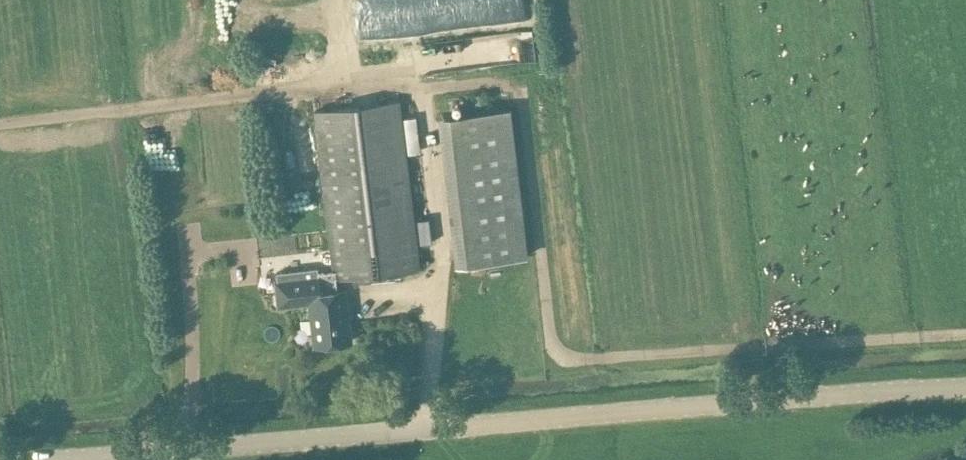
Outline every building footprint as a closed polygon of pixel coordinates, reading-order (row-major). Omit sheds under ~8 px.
[(419,268),(399,100),(314,111),(333,271),(317,273),(316,267),(276,272),(276,278),(274,278),(277,307),(310,303),(315,344),(350,340),(344,289),(336,290),(335,278),(419,268)] [(510,108),(435,117),(452,264),(527,255),(510,108)] [(429,218),(417,219),(420,243),(431,241),(429,218)]
